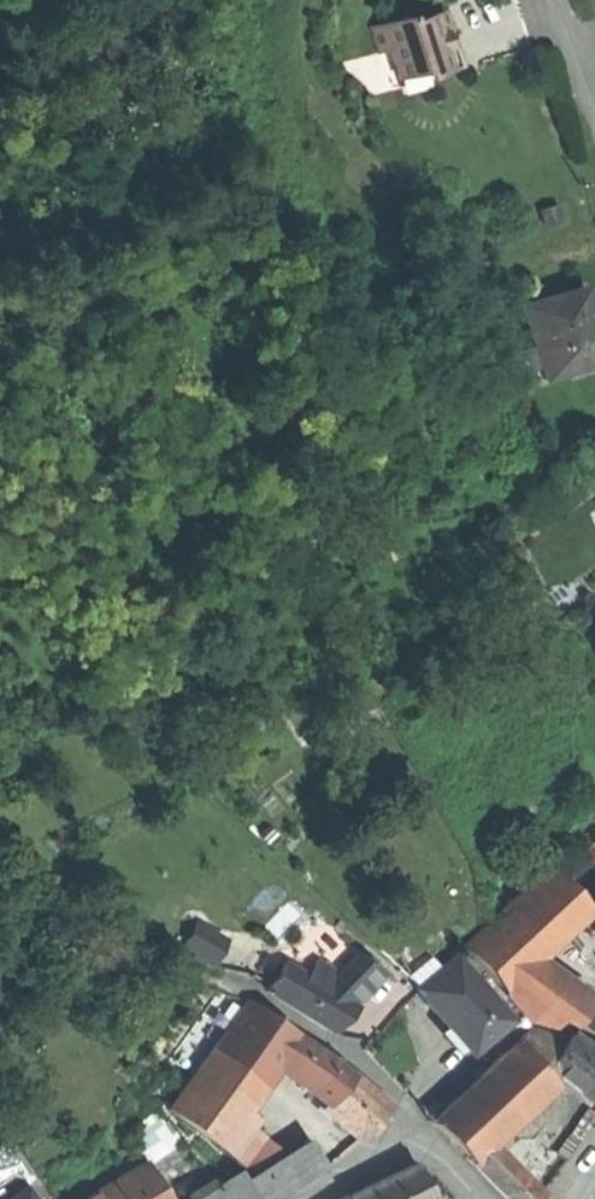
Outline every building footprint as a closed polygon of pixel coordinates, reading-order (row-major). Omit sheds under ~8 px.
[(408,17),(373,28),(381,54),(387,52),(396,81),(421,73),(424,80),(464,68),(457,45),(449,47),(446,34),(453,32),(447,12),(409,23),(408,17)] [(455,38),(453,32),(446,34),(449,47),(457,45),(455,38)] [(524,307),(547,380),(594,365),(594,312),(587,287),(524,307)] [(594,868),(594,829),(578,841),(594,868)] [(463,944),(528,1021),(572,992),(546,973),(532,959),(587,907),(549,865),(463,944)] [(183,946),(211,964),(226,941),(198,922),(183,946)] [(343,942),(321,963),(338,973),(360,956),(343,942)] [(315,960),(305,977),(353,1006),(388,978),(360,956),(338,973),(321,963),(315,960)] [(416,990),(428,1004),(467,972),(455,957),(441,969),(418,988),(416,990)] [(409,977),(418,988),(441,969),(432,958),(409,977)] [(283,964),(267,990),(298,1010),(329,1030),(353,1006),(305,977),(283,964)] [(467,972),(428,1004),(449,1029),(468,1053),(508,1020),(467,972)] [(572,1025),(575,1022),(589,1004),(572,992),(528,1021),(551,1029),(560,1017),(572,1025)] [(182,1090),(228,1124),(231,1120),(278,1057),(297,1033),(249,1000),(182,1090)] [(575,1022),(594,1037),(594,1009),(589,1004),(575,1022)] [(431,1119),(467,1157),(483,1143),(558,1074),(549,1066),(570,1039),(528,1029),(431,1119)] [(324,1052),(297,1033),(278,1057),(301,1077),(324,1052)] [(570,1039),(549,1066),(558,1074),(594,1103),(594,1051),(574,1035),(570,1039)] [(314,1089),(339,1062),(324,1052),(301,1077),(314,1089)] [(370,1091),(339,1062),(314,1089),(328,1101),(324,1106),(359,1139),(388,1107),(370,1091)] [(214,1143),(228,1124),(182,1090),(168,1109),(214,1143)] [(127,1130),(137,1146),(166,1128),(157,1112),(127,1130)] [(248,1133),(231,1120),(228,1124),(214,1143),(231,1156),(248,1133)] [(261,1143),(248,1133),(231,1156),(244,1165),(261,1143)] [(244,1181),(256,1198),(274,1198),(327,1166),(310,1139),(244,1181)] [(483,1143),(467,1157),(494,1186),(513,1171),(483,1143)] [(148,1161),(84,1198),(170,1198),(148,1161)] [(348,1197),(349,1198),(430,1198),(423,1185),(414,1166),(348,1197)] [(513,1171),(494,1186),(506,1198),(532,1198),(538,1193),(513,1171)] [(214,1187),(222,1198),(256,1198),(244,1181),(238,1172),(214,1187)] [(214,1187),(211,1182),(190,1195),(192,1198),(193,1198),(222,1198),(214,1187)] [(15,1198),(33,1198),(27,1191),(15,1198)]
